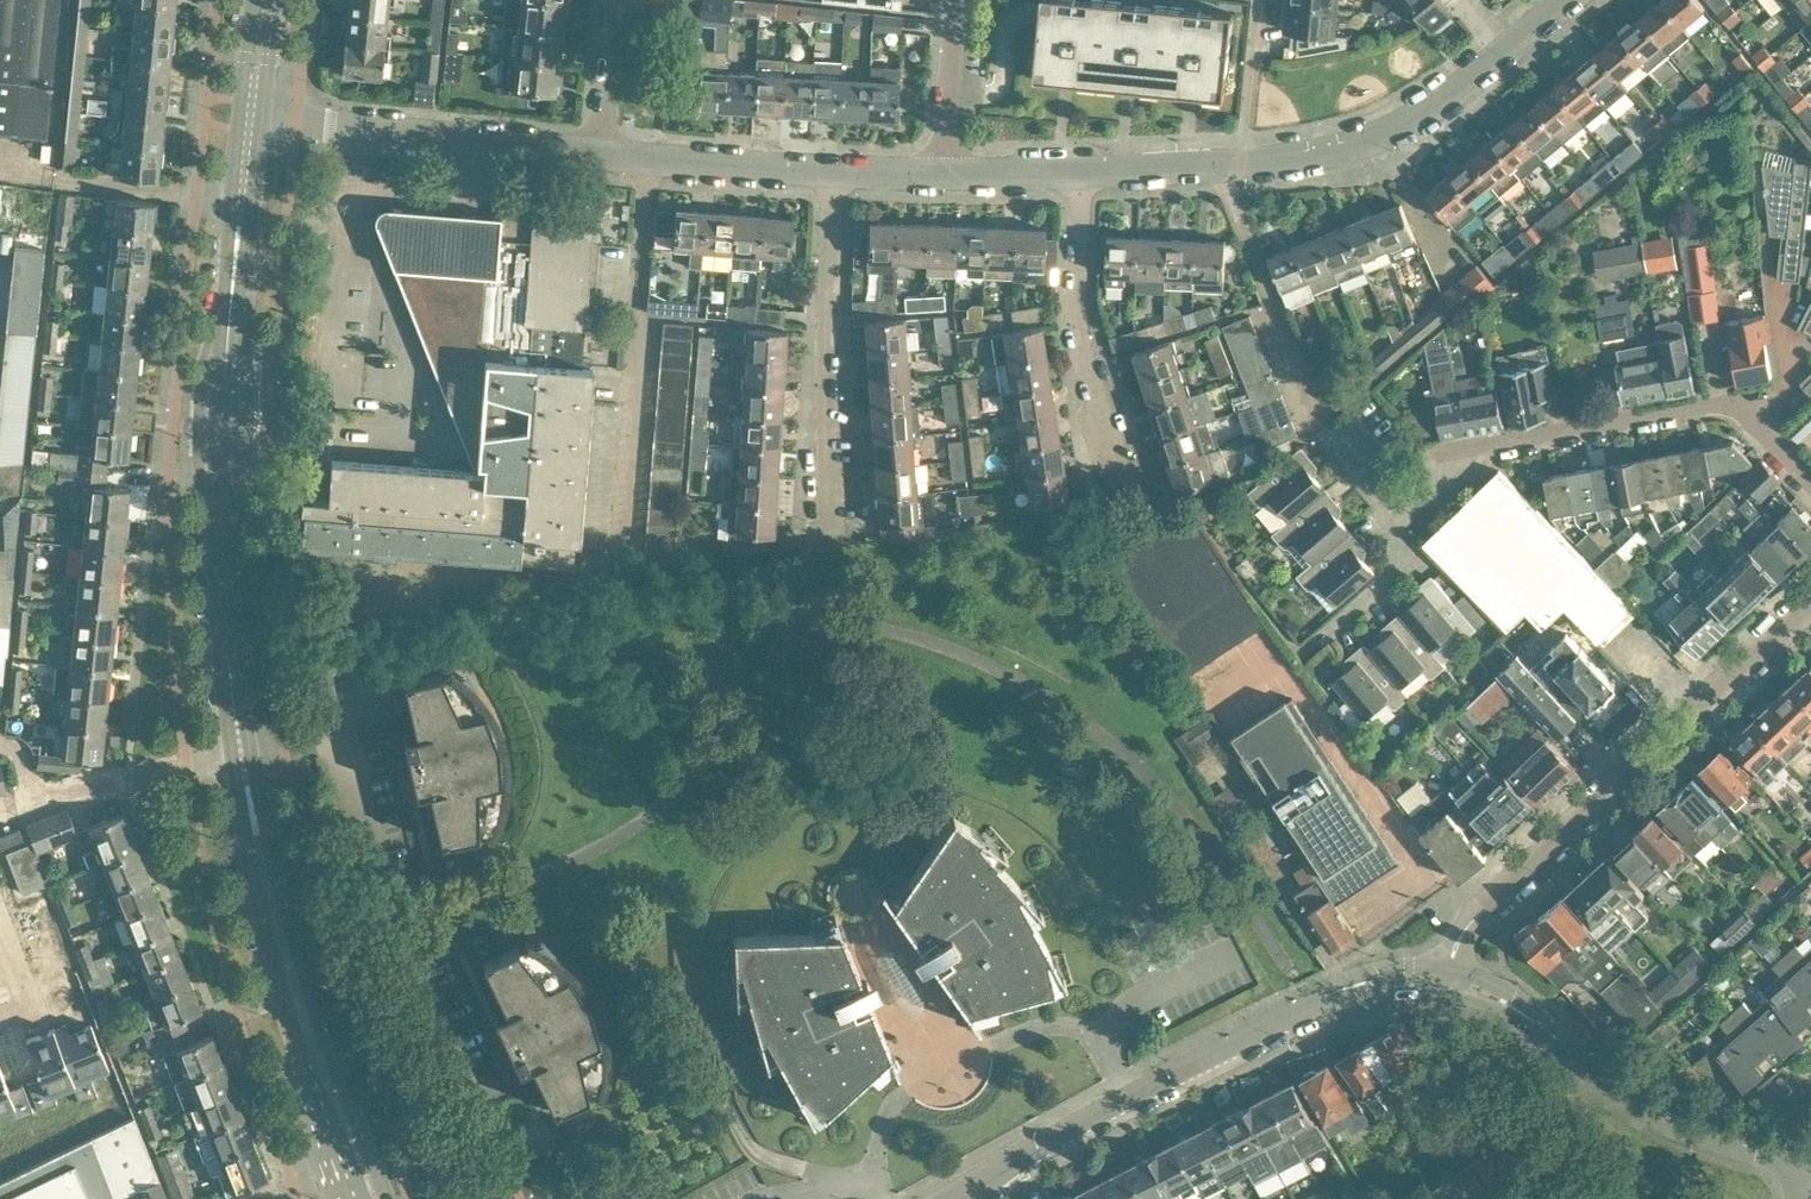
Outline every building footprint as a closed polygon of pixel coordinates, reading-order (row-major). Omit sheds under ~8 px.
[(47,139),(47,136),(46,136),(51,88),(52,88),(53,84),(51,84),(60,0),(0,0),(0,134),(47,139)] [(79,11),(90,12),(92,0),(80,0),(79,11)] [(174,18),(175,5),(132,0),(130,15),(135,15),(133,29),(176,33),(177,18),(174,18)] [(395,0),(351,0),(347,1),(345,14),(389,19),(390,2),(395,3),(395,0)] [(463,0),(452,0),(450,20),(467,21),(468,10),(462,10),(463,0)] [(503,25),(563,32),(566,1),(557,0),(506,0),(503,25)] [(731,0),(702,0),(701,17),(716,19),(729,20),(730,13),(731,0)] [(759,0),(731,0),(730,13),(758,15),(759,12),(759,0)] [(786,2),(763,0),(759,0),(759,12),(775,14),(775,16),(786,17),(786,2)] [(1036,77),(1099,83),(1163,90),(1226,97),(1235,12),(1217,10),(1218,1),(1212,0),(1044,0),(1042,16),(1041,30),(1041,31),(1036,77)] [(1339,0),(1286,0),(1286,3),(1353,9),(1353,8),(1339,7),(1339,0)] [(1372,10),(1387,13),(1388,2),(1378,0),(1374,0),(1372,10)] [(1432,28),(1433,28),(1436,32),(1452,19),(1449,15),(1454,10),(1447,1),(1449,0),(1409,0),(1432,28)] [(1662,0),(1661,0),(1641,17),(1671,54),(1692,36),(1683,25),(1662,0)] [(1699,0),(1662,0),(1683,25),(1705,8),(1699,0)] [(1730,0),(1709,0),(1725,20),(1738,10),(1730,0)] [(1810,19),(1810,0),(1796,0),(1810,19)] [(815,18),(816,5),(786,2),(786,17),(800,18),(800,16),(815,18)] [(1401,2),(1389,12),(1396,20),(1408,10),(1401,2)] [(1286,3),(1284,22),(1290,23),(1289,31),(1300,32),(1299,46),(1294,45),(1293,46),(1287,45),(1286,57),(1297,56),(1349,47),(1350,35),(1336,34),(1339,8),(1286,3)] [(832,20),(833,8),(834,7),(816,5),(815,18),(832,20)] [(432,7),(431,23),(442,24),(444,8),(432,7)] [(861,22),(863,11),(863,10),(846,8),(845,21),(861,22)] [(1731,27),(1744,17),(1738,10),(1725,20),(1731,27)] [(901,31),(903,16),(903,14),(874,11),(872,28),(901,31)] [(387,33),(389,19),(345,14),(344,28),(348,31),(347,41),(346,41),(346,43),(390,47),(392,33),(387,33)] [(1671,54),(1641,17),(1619,35),(1641,61),(1650,71),(1671,54)] [(699,47),(695,108),(724,109),(726,70),(728,70),(729,49),(729,20),(716,19),(716,48),(699,47)] [(431,23),(429,39),(440,40),(442,24),(431,23)] [(503,25),(500,56),(501,56),(559,62),(563,32),(503,25)] [(174,49),(176,33),(133,29),(132,46),(112,44),(111,57),(126,59),(126,57),(169,61),(170,49),(174,49)] [(457,51),(459,32),(448,30),(446,50),(457,51)] [(1747,30),(1738,38),(1750,51),(1759,43),(1747,30)] [(1641,61),(1619,35),(1598,52),(1620,78),(1641,61)] [(76,36),(75,52),(86,53),(88,37),(76,36)] [(383,76),(385,59),(389,59),(390,47),(346,43),(342,72),(346,72),(347,76),(356,77),(358,73),(383,76)] [(1772,53),(1765,43),(1753,53),(1760,62),(1772,53)] [(436,81),(439,52),(428,51),(428,50),(424,50),(421,80),(436,81)] [(458,84),(462,51),(457,51),(446,50),(443,82),(458,84)] [(1752,63),(1742,51),(1734,58),(1743,70),(1752,63)] [(75,52),(73,68),(85,69),(86,55),(86,53),(75,52)] [(1620,78),(1598,52),(1577,70),(1607,106),(1628,89),(1620,78)] [(1786,77),(1775,64),(1779,61),(1772,53),(1760,62),(1778,84),(1786,77)] [(501,56),(498,94),(512,95),(512,89),(556,94),(559,62),(501,56)] [(168,74),(169,61),(126,57),(126,59),(124,71),(129,72),(128,86),(170,90),(171,75),(168,74)] [(755,71),(753,111),(782,112),(785,60),(756,59),(755,71)] [(813,62),(785,60),(782,112),(810,114),(813,62)] [(813,62),(810,114),(839,116),(841,76),(842,63),(813,62)] [(897,119),(899,79),(900,67),(871,65),(870,77),(868,117),(897,119)] [(753,111),(755,71),(728,70),(726,70),(724,109),(753,111)] [(1607,106),(1577,70),(1555,87),(1586,124),(1607,106)] [(868,117),(870,77),(841,76),(839,116),(868,117)] [(1786,77),(1778,84),(1795,105),(1807,95),(1799,85),(1795,88),(1786,77)] [(1706,80),(1699,87),(1708,99),(1716,92),(1706,80)] [(168,105),(170,90),(128,86),(126,103),(121,102),(120,113),(163,118),(165,105),(168,105)] [(1586,124),(1555,87),(1534,105),(1564,142),(1586,124)] [(1708,99),(1698,87),(1691,93),(1701,105),(1708,99)] [(71,92),(69,108),(80,109),(82,93),(71,92)] [(1795,105),(1801,113),(1810,105),(1810,100),(1807,95),(1795,105)] [(1564,142),(1534,105),(1513,123),(1543,159),(1564,142)] [(69,108),(67,124),(79,125),(80,109),(69,108)] [(162,131),(163,118),(120,113),(119,128),(123,129),(122,144),(164,148),(166,131),(162,131)] [(1666,134),(1675,126),(1665,115),(1656,122),(1666,134)] [(1666,134),(1656,122),(1648,128),(1658,140),(1666,134)] [(1543,159),(1513,123),(1491,140),(1522,177),(1543,159)] [(1522,177),(1491,140),(1470,158),(1500,194),(1522,177)] [(1684,140),(1669,152),(1681,166),(1695,151),(1684,140)] [(162,166),(164,148),(122,144),(120,159),(114,159),(113,174),(157,179),(158,165),(162,166)] [(53,146),(44,145),(42,159),(51,160),(53,146)] [(1623,169),(1632,162),(1622,150),(1613,157),(1623,169)] [(65,153),(63,169),(74,170),(76,154),(65,153)] [(1623,169),(1613,157),(1606,164),(1615,176),(1623,169)] [(1500,194),(1470,158),(1449,175),(1479,212),(1500,194)] [(1810,187),(1810,163),(1796,161),(1795,171),(1763,164),(1766,186),(1764,188),(1765,194),(1766,194),(1767,194),(1771,234),(1788,236),(1787,252),(1781,251),(1778,278),(1784,279),(1801,281),(1810,187)] [(1581,205),(1603,186),(1593,174),(1571,193),(1581,205)] [(1479,212),(1449,175),(1427,193),(1457,230),(1479,212)] [(73,222),(75,194),(59,192),(56,220),(73,222)] [(1559,222),(1581,205),(1571,193),(1549,210),(1559,222)] [(102,224),(101,225),(113,226),(151,230),(154,200),(116,197),(116,198),(115,212),(103,211),(103,212),(103,224),(102,224)] [(1421,250),(1402,203),(1375,214),(1393,259),(1394,260),(1421,250)] [(592,366),(592,359),(582,358),(584,327),(585,327),(593,223),(533,219),(534,210),(502,207),(501,216),(389,207),(386,207),(384,208),(382,209),(380,210),(378,212),(377,213),(376,215),(376,218),(375,220),(376,222),(376,224),(464,444),(478,445),(477,462),(484,463),(483,467),(483,472),(332,460),(329,500),(320,500),(303,498),(301,513),(305,513),(302,549),(395,556),(395,553),(571,567),(574,539),(579,540),(593,366),(592,366)] [(703,251),(706,211),(677,209),(677,210),(656,209),(654,234),(674,236),(673,246),(691,248),(689,265),(702,267),(704,251),(703,251)] [(1538,240),(1559,222),(1549,210),(1528,228),(1538,240)] [(732,251),(735,213),(706,211),(703,251),(704,251),(715,252),(715,250),(732,251)] [(761,256),(764,216),(735,213),(732,251),(749,253),(748,255),(761,256)] [(1393,259),(1375,214),(1349,224),(1362,258),(1363,258),(1367,269),(1393,259)] [(791,256),(794,218),(764,216),(761,256),(773,257),(772,268),(788,269),(789,256),(791,256)] [(73,223),(73,222),(56,220),(55,238),(68,239),(70,222),(73,223)] [(898,263),(900,223),(870,221),(868,271),(898,272),(898,263)] [(927,262),(929,224),(900,223),(898,263),(910,263),(910,261),(927,262)] [(1721,317),(1711,242),(1708,242),(1706,234),(1689,237),(1686,223),(1678,225),(1682,247),(1689,293),(1694,321),(1721,317)] [(956,274),(958,225),(929,224),(927,262),(928,262),(927,273),(956,274)] [(1349,224),(1323,235),(1336,268),(1337,268),(1341,279),(1367,269),(1363,258),(1362,258),(1349,224)] [(985,276),(987,226),(958,225),(956,274),(985,276)] [(148,258),(151,230),(113,226),(110,254),(148,258)] [(1014,277),(1016,227),(987,226),(985,276),(1014,277)] [(1045,266),(1046,228),(1016,227),(1014,277),(1013,279),(1028,280),(1028,266),(1045,266)] [(1518,257),(1538,240),(1528,228),(1508,245),(1518,257)] [(1138,277),(1140,236),(1110,235),(1108,284),(1126,285),(1126,277),(1138,277)] [(1336,268),(1323,235),(1296,245),(1315,292),(1342,282),(1337,268),(1336,268)] [(1167,276),(1169,238),(1140,236),(1138,277),(1150,278),(1150,276),(1167,276)] [(1672,236),(1644,241),(1650,271),(1677,266),(1672,236)] [(1196,286),(1198,239),(1169,238),(1167,276),(1167,285),(1195,286),(1196,286)] [(1225,290),(1227,258),(1232,258),(1235,255),(1237,251),(1236,246),(1232,243),(1227,243),(1227,240),(1198,239),(1196,286),(1195,286),(1195,289),(1225,290)] [(1594,250),(1600,280),(1647,271),(1642,244),(1642,241),(1594,250)] [(1315,292),(1296,245),(1269,256),(1290,307),(1317,297),(1315,292)] [(16,247),(13,273),(42,276),(45,250),(16,247)] [(1505,267),(1501,261),(1502,260),(1497,253),(1486,262),(1496,274),(1505,267)] [(146,286),(148,258),(110,254),(107,283),(146,286)] [(65,262),(53,261),(52,261),(51,277),(64,278),(65,262)] [(1496,285),(1477,264),(1467,272),(1485,294),(1496,285)] [(1485,294),(1467,272),(1455,282),(1473,304),(1485,294)] [(13,273),(10,302),(39,304),(42,276),(13,273)] [(62,295),(64,278),(51,277),(49,294),(62,295)] [(1473,304),(1455,282),(1443,293),(1446,296),(1447,296),(1457,309),(1461,314),(1473,304)] [(143,315),(146,286),(107,283),(105,311),(143,315)] [(697,315),(698,301),(669,298),(649,290),(647,311),(697,315)] [(1637,332),(1629,297),(1619,299),(1618,292),(1606,294),(1607,301),(1596,303),(1603,338),(1637,332)] [(946,308),(945,294),(926,295),(927,309),(946,308)] [(927,309),(926,295),(905,296),(906,310),(927,309)] [(897,310),(896,297),(852,299),(853,314),(897,310)] [(1440,301),(1427,313),(1437,326),(1447,318),(1451,314),(1440,301)] [(10,302),(6,330),(36,333),(39,304),(10,302)] [(727,317),(728,303),(708,302),(707,316),(727,317)] [(756,320),(757,306),(756,306),(757,304),(747,303),(746,305),(728,303),(727,317),(756,320)] [(1810,303),(1798,328),(1803,331),(1810,335),(1810,303)] [(1043,318),(1040,304),(1011,308),(1014,323),(1043,318)] [(1217,317),(1213,304),(1195,310),(1199,323),(1217,317)] [(785,322),(786,308),(757,306),(756,320),(785,322)] [(1005,324),(1002,310),(983,313),(985,327),(1005,324)] [(1199,323),(1195,310),(1166,319),(1170,333),(1199,323)] [(140,343),(143,315),(105,311),(102,339),(140,343)] [(1170,333),(1166,319),(1165,319),(1162,311),(1136,320),(1139,328),(1138,329),(1142,342),(1170,333)] [(985,327),(983,313),(963,316),(965,330),(985,327)] [(1771,375),(1765,339),(1770,338),(1766,313),(1727,320),(1732,346),(1728,347),(1725,350),(1727,359),(1731,361),(1734,360),(1738,381),(1771,375)] [(952,345),(948,314),(934,315),(938,346),(952,345)] [(1257,328),(1252,315),(1224,326),(1229,339),(1257,328)] [(60,319),(48,318),(46,317),(45,334),(58,335),(60,319)] [(1678,318),(1657,322),(1661,339),(1671,394),(1696,389),(1683,322),(1678,318)] [(915,329),(905,329),(905,319),(866,321),(868,351),(907,348),(916,347),(915,329)] [(692,339),(693,325),(664,322),(663,337),(692,339)] [(1459,394),(1463,393),(1459,372),(1455,372),(1446,326),(1439,332),(1444,359),(1430,362),(1435,391),(1434,391),(1443,438),(1466,434),(1459,394)] [(1047,356),(1042,327),(1003,332),(992,334),(997,364),(1047,356)] [(786,361),(788,331),(748,328),(748,329),(745,329),(744,340),(747,340),(746,358),(786,361)] [(1262,341),(1257,328),(1229,339),(1235,353),(1262,341)] [(1408,328),(1395,340),(1405,352),(1419,341),(1408,328)] [(1142,342),(1138,329),(1112,337),(1116,351),(1142,342)] [(36,333),(6,330),(5,344),(35,347),(36,333)] [(1226,351),(1219,333),(1207,338),(1214,356),(1226,351)] [(57,352),(58,335),(45,334),(43,351),(57,352)] [(712,356),(714,335),(700,334),(698,355),(712,356)] [(974,356),(972,336),(958,338),(960,358),(974,356)] [(691,353),(692,339),(663,337),(661,351),(691,353)] [(137,372),(140,343),(102,339),(99,368),(137,372)] [(1671,394),(1661,339),(1636,344),(1617,348),(1620,362),(1616,363),(1616,365),(1624,404),(1671,394)] [(1395,340),(1381,351),(1392,364),(1405,352),(1395,340)] [(1182,369),(1173,341),(1136,352),(1145,381),(1182,369)] [(1268,355),(1262,341),(1235,353),(1240,366),(1268,355)] [(33,361),(35,347),(5,344),(4,358),(33,361)] [(954,363),(952,345),(938,346),(940,364),(954,363)] [(1501,373),(1511,424),(1510,424),(1510,425),(1547,418),(1547,417),(1546,417),(1542,398),(1556,395),(1551,372),(1549,362),(1550,362),(1550,360),(1549,360),(1546,345),(1518,351),(1521,367),(1499,372),(1500,373),(1501,373)] [(909,377),(907,348),(868,351),(870,380),(909,377)] [(690,367),(691,353),(661,351),(660,365),(690,367)] [(1234,370),(1226,351),(1214,356),(1221,375),(1234,370)] [(711,374),(712,356),(698,355),(697,373),(711,374)] [(1273,368),(1268,355),(1240,366),(1245,379),(1273,368)] [(1051,385),(1047,356),(997,364),(1001,392),(1051,385)] [(32,375),(33,361),(4,358),(2,372),(32,375)] [(784,390),(786,361),(746,358),(745,374),(743,374),(742,387),(784,390)] [(1361,389),(1351,376),(1340,363),(1319,380),(1324,393),(1325,392),(1338,408),(1353,396),(1361,389)] [(689,382),(690,367),(660,365),(659,379),(689,382)] [(1365,365),(1351,376),(1361,389),(1375,378),(1365,365)] [(134,400),(137,372),(99,368),(85,367),(82,395),(134,400)] [(1278,381),(1273,368),(1245,379),(1251,392),(1278,381)] [(1191,397),(1182,369),(1145,381),(1154,408),(1191,397)] [(2,372),(1,386),(31,389),(32,375),(2,372)] [(1801,383),(1805,387),(1804,387),(1810,394),(1810,373),(1801,383)] [(54,376),(42,375),(41,374),(39,391),(52,392),(54,376)] [(978,396),(976,375),(963,377),(965,397),(978,396)] [(911,406),(909,377),(870,380),(872,409),(911,406)] [(688,396),(689,382),(659,379),(658,394),(688,396)] [(958,402),(956,381),(942,383),(945,404),(958,402)] [(1256,405),(1284,394),(1278,381),(1251,392),(1256,405)] [(1051,385),(1001,392),(1006,421),(1015,420),(1056,413),(1051,385)] [(1,386),(0,392),(0,401),(29,404),(31,389),(1,386)] [(782,419),(784,390),(742,387),(742,398),(744,398),(743,416),(782,419)] [(1235,410),(1248,405),(1241,387),(1228,392),(1235,410)] [(1504,426),(1496,387),(1463,393),(1459,394),(1466,434),(1504,426)] [(51,409),(52,392),(39,391),(38,407),(51,409)] [(708,414),(709,393),(695,392),(694,413),(708,414)] [(687,410),(688,396),(658,394),(657,408),(687,410)] [(1261,419),(1289,408),(1284,394),(1256,405),(1261,419)] [(131,429),(134,400),(82,395),(79,424),(93,425),(131,429)] [(981,414),(978,396),(965,397),(967,416),(981,414)] [(1199,424),(1199,423),(1191,397),(1154,408),(1162,436),(1199,424)] [(0,401),(0,415),(28,418),(29,404),(0,401)] [(960,420),(958,402),(945,404),(947,422),(960,420)] [(911,406),(872,409),(874,438),(913,435),(919,434),(918,405),(911,406)] [(1256,425),(1248,405),(1235,410),(1243,430),(1256,425)] [(1810,430),(1810,405),(1787,427),(1800,441),(1810,430)] [(685,424),(687,410),(657,408),(656,422),(685,424)] [(1267,432),(1294,421),(1289,408),(1261,419),(1267,432)] [(706,432),(708,414),(694,413),(692,432),(706,432)] [(1060,442),(1056,413),(1015,420),(1016,431),(1019,430),(1021,448),(1060,442)] [(2,463),(23,461),(28,418),(0,415),(0,463),(2,463)] [(734,416),(732,445),(780,448),(782,419),(743,416),(734,416)] [(1409,424),(1408,424),(1423,441),(1430,440),(1434,439),(1438,439),(1417,416),(1409,424)] [(1218,449),(1213,434),(1208,420),(1199,423),(1199,424),(1162,436),(1171,463),(1218,449)] [(1300,434),(1294,421),(1267,432),(1272,445),(1300,434)] [(684,439),(685,424),(656,422),(655,436),(684,439)] [(128,458),(131,429),(93,425),(91,445),(79,444),(78,452),(52,449),(50,465),(60,466),(59,468),(106,472),(108,456),(128,458)] [(985,453),(983,433),(969,434),(971,455),(985,453)] [(915,464),(913,435),(874,438),(876,466),(915,464)] [(683,453),(684,439),(655,436),(654,451),(683,453)] [(965,460),(962,439),(949,441),(951,461),(965,460)] [(1750,463),(1754,461),(1735,440),(1707,446),(1712,471),(1750,463)] [(1065,471),(1060,442),(1021,448),(1024,463),(1021,463),(1024,477),(1065,471)] [(732,445),(731,474),(778,477),(780,448),(732,445)] [(1279,463),(1272,445),(1260,449),(1267,468),(1279,463)] [(1707,446),(1684,450),(1691,487),(1690,487),(1692,499),(1699,513),(1705,507),(1702,485),(1714,482),(1712,471),(1707,446)] [(1282,526),(1326,489),(1310,471),(1314,467),(1314,463),(1301,447),(1249,492),(1260,505),(1264,506),(1282,526)] [(1218,449),(1171,463),(1180,492),(1217,480),(1217,479),(1226,476),(1230,475),(1221,448),(1218,449)] [(703,472),(704,451),(691,450),(689,471),(703,472)] [(1691,487),(1684,450),(1661,454),(1671,506),(1683,503),(1680,489),(1690,487),(1691,487)] [(682,467),(683,453),(654,451),(652,465),(682,467)] [(988,472),(985,453),(971,455),(974,474),(988,472)] [(1671,506),(1661,454),(1638,459),(1645,496),(1649,508),(1650,509),(1671,506)] [(1645,496),(1638,459),(1615,463),(1622,500),(1621,500),(1624,511),(1625,513),(1649,508),(1645,496)] [(1782,491),(1780,489),(1778,490),(1775,486),(1782,478),(1765,459),(1745,478),(1763,497),(1771,490),(1775,494),(1771,498),(1784,512),(1780,516),(1782,519),(1810,548),(1810,523),(1782,491)] [(967,478),(965,460),(951,461),(954,480),(967,478)] [(23,461),(2,463),(5,494),(19,493),(23,462),(23,461)] [(1622,500),(1615,463),(1592,468),(1601,516),(1609,528),(1610,527),(1612,530),(1615,522),(1610,502),(1621,500),(1622,500)] [(917,493),(915,464),(876,466),(878,495),(917,493)] [(681,481),(682,467),(652,465),(651,479),(681,481)] [(105,485),(106,472),(59,468),(58,481),(85,484),(83,497),(88,497),(86,514),(126,518),(129,488),(105,485)] [(1601,516),(1592,468),(1569,472),(1578,519),(1582,518),(1584,525),(1591,524),(1590,519),(1601,516)] [(702,490),(703,472),(689,471),(688,489),(702,490)] [(1069,500),(1065,471),(1024,477),(1026,488),(1028,488),(1030,504),(1028,505),(1027,506),(1026,507),(1026,508),(1025,510),(1025,511),(1025,513),(1027,520),(1057,515),(1055,502),(1069,500)] [(1634,609),(1500,471),(1424,543),(1508,630),(1527,612),(1543,629),(1565,608),(1599,642),(1634,609)] [(1578,519),(1569,472),(1545,477),(1552,514),(1558,522),(1562,528),(1571,522),(1577,519),(1578,519)] [(777,506),(778,477),(731,474),(729,501),(737,501),(737,503),(777,506)] [(680,496),(681,481),(651,479),(650,493),(680,496)] [(1306,568),(1350,531),(1334,513),(1338,509),(1339,505),(1326,489),(1282,526),(1273,534),(1284,547),(1289,548),(1306,568)] [(934,491),(917,493),(878,495),(880,525),(881,541),(890,540),(920,538),(937,535),(934,491)] [(988,511),(986,491),(975,492),(973,493),(975,513),(988,511)] [(1722,516),(1737,501),(1728,492),(1712,507),(1722,518),(1723,517),(1722,516)] [(679,510),(680,499),(680,496),(650,493),(649,507),(679,510)] [(975,513),(973,493),(968,493),(959,494),(961,514),(975,513)] [(13,576),(19,508),(19,499),(4,514),(6,548),(11,548),(8,577),(13,576)] [(775,534),(777,506),(737,503),(737,501),(729,501),(718,500),(718,514),(728,515),(727,553),(763,549),(764,533),(775,534)] [(1782,519),(1776,525),(1752,501),(1743,508),(1753,518),(1752,519),(1794,564),(1800,558),(1805,558),(1808,555),(1808,551),(1810,548),(1782,519)] [(1239,584),(1187,504),(1107,556),(1159,636),(1158,637),(1184,677),(1266,624),(1239,584)] [(678,524),(679,510),(649,507),(648,522),(678,524)] [(1699,539),(1700,538),(1722,518),(1712,507),(1689,529),(1699,539)] [(39,510),(27,509),(25,531),(37,532),(39,510)] [(123,548),(126,518),(86,514),(83,544),(123,548)] [(1794,564),(1752,519),(1745,526),(1759,541),(1752,547),(1751,549),(1779,578),(1780,577),(1785,577),(1788,574),(1788,569),(1794,564)] [(1679,520),(1662,531),(1666,539),(1667,538),(1683,526),(1679,520)] [(677,538),(678,524),(648,522),(647,536),(677,538)] [(1622,543),(1635,531),(1630,522),(1616,534),(1615,534),(1617,537),(1622,543)] [(1662,531),(1657,523),(1646,533),(1663,554),(1673,545),(1667,538),(1666,539),(1662,531)] [(1615,534),(1616,534),(1612,530),(1610,527),(1609,528),(1605,531),(1601,526),(1593,534),(1604,548),(1617,537),(1615,534)] [(1699,539),(1689,529),(1683,535),(1705,558),(1713,552),(1700,538),(1699,539)] [(1375,574),(1358,554),(1363,551),(1363,546),(1350,531),(1306,568),(1297,576),(1309,589),(1313,590),(1313,589),(1331,611),(1337,606),(1337,607),(1375,574)] [(1604,548),(1593,534),(1589,531),(1577,542),(1593,558),(1604,548)] [(1751,549),(1752,547),(1741,535),(1727,549),(1737,559),(1727,569),(1756,600),(1779,578),(1751,549)] [(675,552),(677,538),(647,536),(646,550),(675,552)] [(120,578),(123,548),(83,544),(80,574),(120,578)] [(35,549),(24,547),(23,547),(21,568),(33,570),(35,549)] [(1638,568),(1618,547),(1597,567),(1617,587),(1638,568)] [(6,548),(0,549),(0,577),(8,577),(11,548),(6,548)] [(675,559),(675,552),(646,550),(645,562),(675,559)] [(1678,592),(1655,613),(1668,628),(1671,625),(1698,654),(1730,625),(1701,594),(1702,593),(1677,567),(1676,568),(1665,578),(1678,592)] [(31,592),(33,570),(21,568),(19,591),(31,592)] [(1712,571),(1699,585),(1705,590),(1704,591),(1733,622),(1756,600),(1727,569),(1718,577),(1712,571)] [(117,608),(120,578),(80,574),(77,604),(117,608)] [(1466,593),(1455,602),(1433,576),(1417,589),(1417,594),(1421,598),(1402,614),(1439,658),(1460,640),(1464,640),(1488,620),(1466,593)] [(114,638),(117,608),(77,604),(74,634),(114,638)] [(29,608),(18,607),(17,607),(15,628),(27,630),(29,608)] [(1447,666),(1439,658),(1402,614),(1387,627),(1386,631),(1390,636),(1371,651),(1408,695),(1429,677),(1433,678),(1447,666)] [(25,652),(27,630),(15,628),(12,651),(25,652)] [(1616,685),(1567,633),(1547,651),(1544,648),(1527,664),(1518,655),(1498,674),(1558,736),(1576,719),(1577,720),(1589,708),(1590,709),(1599,700),(1599,701),(1616,685)] [(110,668),(114,638),(74,634),(70,664),(110,668)] [(1410,697),(1408,695),(1371,651),(1366,645),(1350,658),(1350,662),(1354,666),(1334,683),(1355,708),(1350,712),(1361,725),(1371,726),(1392,708),(1393,708),(1397,708),(1410,697)] [(107,698),(110,668),(70,664),(70,665),(57,664),(54,693),(67,694),(107,698)] [(23,668),(12,666),(11,666),(9,688),(21,690),(23,668)] [(1792,684),(1810,704),(1810,666),(1792,684)] [(481,694),(475,687),(477,686),(467,671),(460,673),(455,670),(451,667),(450,668),(452,670),(442,672),(404,680),(412,713),(414,722),(416,733),(404,736),(389,739),(396,768),(410,764),(412,770),(417,792),(429,789),(441,842),(479,833),(489,830),(488,833),(489,833),(491,829),(494,824),(502,822),(504,805),(502,804),(504,797),(506,790),(507,783),(507,779),(507,775),(507,768),(507,761),(506,754),(506,751),(505,746),(504,742),(503,737),(502,733),(500,729),(499,724),(497,720),(494,714),(490,707),(486,701),(481,694)] [(1484,722),(1512,695),(1496,678),(1468,705),(1481,718),(1484,722)] [(1792,684),(1772,703),(1804,738),(1810,731),(1810,728),(1808,726),(1810,723),(1810,704),(1792,684)] [(19,711),(21,690),(9,688),(7,709),(19,711)] [(104,728),(107,698),(67,694),(64,724),(104,728)] [(1310,863),(1334,899),(1397,857),(1293,698),(1229,739),(1310,863)] [(1772,703),(1752,721),(1789,761),(1809,742),(1804,738),(1772,703)] [(1413,725),(1427,713),(1419,704),(1405,717),(1413,725)] [(1481,718),(1468,705),(1468,704),(1457,713),(1471,728),(1481,718)] [(1443,738),(1460,723),(1453,715),(1436,731),(1443,738)] [(1216,731),(1208,718),(1177,738),(1193,763),(1206,755),(1198,743),(1216,731)] [(1789,761),(1752,721),(1731,741),(1764,775),(1768,780),(1789,761)] [(101,759),(104,728),(64,724),(61,754),(39,752),(38,766),(79,770),(80,757),(101,759)] [(1576,770),(1546,738),(1521,762),(1514,754),(1504,763),(1512,770),(1511,771),(1540,802),(1576,770)] [(1742,790),(1755,777),(1740,761),(1737,765),(1723,749),(1699,771),(1729,803),(1731,800),(1737,807),(1749,797),(1742,790)] [(1537,806),(1507,774),(1499,781),(1481,761),(1469,772),(1472,776),(1473,776),(1518,824),(1537,806)] [(1235,794),(1248,784),(1232,763),(1219,772),(1235,794)] [(1469,772),(1451,789),(1469,810),(1499,842),(1518,824),(1473,776),(1472,776),(1469,772)] [(1732,820),(1692,777),(1674,794),(1713,837),(1732,820)] [(1418,781),(1397,797),(1411,814),(1408,816),(1459,880),(1487,858),(1484,855),(1499,842),(1469,810),(1451,789),(1448,785),(1440,791),(1431,798),(1418,781)] [(1713,837),(1674,794),(1657,810),(1696,853),(1697,852),(1713,837)] [(1242,805),(1230,814),(1239,826),(1251,817),(1242,805)] [(78,836),(77,832),(67,807),(52,813),(63,842),(78,836)] [(89,826),(83,829),(92,850),(97,848),(102,862),(103,862),(139,848),(124,812),(89,826)] [(63,842),(52,813),(39,818),(50,847),(63,842)] [(1693,857),(1652,813),(1633,832),(1674,875),(1693,857)] [(1033,923),(1018,895),(1023,891),(1022,889),(999,865),(978,841),(982,836),(980,835),(954,816),(932,848),(921,863),(921,864),(911,878),(892,906),(904,923),(919,944),(927,939),(930,944),(919,952),(927,964),(946,951),(951,958),(936,968),(955,994),(967,1012),(1000,1003),(1053,988),(1045,960),(1052,956),(1051,955),(1033,923)] [(50,847),(39,818),(26,823),(33,842),(37,852),(38,851),(50,847)] [(0,834),(0,847),(24,838),(20,827),(0,834)] [(1674,875),(1633,832),(1614,849),(1655,893),(1674,875)] [(40,858),(38,851),(37,852),(33,842),(7,852),(22,891),(25,893),(46,885),(36,859),(40,858)] [(1810,866),(1810,847),(1801,856),(1810,867),(1810,866)] [(149,875),(139,848),(103,862),(102,862),(94,865),(105,892),(113,889),(149,875)] [(1645,894),(1608,854),(1586,874),(1637,927),(1649,916),(1636,902),(1645,894)] [(1310,863),(1296,874),(1305,888),(1297,893),(1303,903),(1308,911),(1307,911),(1332,949),(1357,933),(1354,930),(1353,928),(1334,899),(1310,863)] [(1771,866),(1756,880),(1766,891),(1781,877),(1771,866)] [(1637,927),(1586,874),(1565,895),(1594,926),(1591,929),(1610,951),(1637,927)] [(160,902),(149,875),(113,889),(124,916),(160,902)] [(1757,920),(1776,902),(1766,891),(1766,892),(1761,887),(1742,905),(1743,907),(1756,922),(1757,920)] [(66,889),(55,894),(54,894),(60,910),(73,905),(66,889)] [(1610,951),(1591,929),(1563,897),(1532,923),(1531,923),(1529,925),(1525,925),(1520,930),(1520,933),(1518,934),(1516,933),(1515,935),(1562,988),(1570,981),(1584,982),(1589,977),(1639,1031),(1663,1009),(1648,992),(1622,964),(1610,951)] [(170,928),(160,902),(124,916),(134,942),(170,928)] [(79,920),(73,905),(60,910),(66,925),(79,920)] [(1728,920),(1721,927),(1734,941),(1734,942),(1756,922),(1743,907),(1728,920)] [(181,955),(170,928),(134,942),(145,969),(181,955)] [(1142,940),(1135,929),(1119,937),(1121,940),(1126,949),(1142,940)] [(883,1034),(871,1004),(854,1011),(851,1003),(872,994),(867,981),(853,986),(851,980),(860,977),(850,952),(842,933),(808,934),(790,935),(772,935),(734,937),(735,969),(735,971),(741,970),(750,1002),(758,1033),(759,1035),(756,1036),(760,1045),(763,1051),(767,1064),(770,1063),(771,1065),(780,1060),(798,1094),(805,1091),(824,1113),(865,1076),(891,1053),(883,1034)] [(558,956),(554,953),(555,951),(542,939),(535,942),(530,940),(525,938),(525,939),(527,940),(518,945),(483,961),(507,1010),(495,1016),(504,1036),(507,1041),(494,1047),(506,1074),(520,1067),(531,1062),(536,1071),(540,1080),(555,1111),(589,1094),(599,1089),(598,1092),(599,1092),(601,1087),(603,1082),(609,1079),(608,1061),(606,1061),(606,1055),(606,1049),(606,1045),(606,1041),(605,1035),(604,1029),(603,1024),(602,1019),(600,1015),(597,1007),(595,1001),(593,997),(590,991),(587,987),(582,979),(579,975),(575,971),(572,968),(569,965),(562,959),(558,956)] [(87,942),(76,947),(75,947),(81,963),(93,959),(87,942)] [(1805,955),(1796,944),(1784,955),(1810,985),(1810,949),(1805,955)] [(1690,985),(1712,963),(1697,946),(1674,968),(1690,985)] [(191,982),(181,955),(145,969),(155,995),(155,996),(191,982)] [(1784,955),(1772,966),(1781,976),(1763,991),(1769,998),(1771,996),(1797,1029),(1799,1028),(1806,1021),(1810,1027),(1810,985),(1784,955)] [(99,973),(93,959),(81,963),(87,977),(99,973)] [(1720,995),(1735,981),(1722,966),(1707,980),(1720,995)] [(1674,968),(1648,992),(1663,1009),(1690,985),(1674,968)] [(159,1041),(188,1029),(183,1016),(202,1009),(191,982),(155,996),(155,995),(143,1000),(153,1026),(143,1030),(149,1044),(159,1040),(159,1041)] [(108,995),(97,999),(103,1014),(114,1010),(108,995)] [(1771,996),(1769,998),(1753,1012),(1744,1002),(1732,1012),(1781,1068),(1803,1049),(1796,1042),(1805,1034),(1799,1028),(1797,1029),(1771,996)] [(1781,1068),(1732,1012),(1720,1023),(1729,1033),(1694,1064),(1690,1062),(1690,1063),(1728,1081),(1728,1079),(1725,1078),(1732,1071),(1745,1086),(1754,1079),(1760,1086),(1781,1068)] [(1429,1066),(1403,1022),(1399,1024),(1396,1022),(1388,1026),(1389,1030),(1375,1038),(1376,1039),(1363,1047),(1386,1080),(1391,1087),(1429,1066)] [(65,1023),(52,1029),(81,1102),(98,1095),(91,1078),(109,1070),(91,1024),(69,1032),(65,1023)] [(1625,1023),(1607,1040),(1617,1050),(1634,1034),(1625,1023)] [(52,1029),(26,1039),(41,1077),(27,1082),(38,1110),(57,1103),(53,1092),(73,1085),(80,1102),(81,1102),(52,1029)] [(223,1062),(212,1035),(193,1042),(188,1029),(159,1041),(175,1080),(223,1062)] [(1386,1080),(1363,1047),(1362,1046),(1359,1048),(1358,1045),(1347,1051),(1349,1054),(1338,1060),(1364,1096),(1380,1118),(1390,1111),(1374,1089),(1386,1080)] [(233,1088),(223,1062),(175,1080),(185,1107),(233,1088)] [(1350,1100),(1329,1065),(1318,1072),(1312,1070),(1305,1074),(1304,1080),(1301,1082),(1332,1135),(1348,1125),(1353,1132),(1373,1120),(1358,1096),(1350,1100)] [(10,1109),(14,1119),(34,1112),(23,1084),(9,1090),(0,1067),(0,1113),(10,1109)] [(1294,1083),(1270,1095),(1293,1141),(1301,1156),(1329,1141),(1318,1122),(1315,1123),(1313,1120),(1294,1083)] [(243,1115),(233,1088),(185,1107),(196,1133),(243,1115)] [(1270,1095),(1246,1107),(1265,1144),(1269,1152),(1270,1151),(1276,1162),(1279,1167),(1301,1156),(1293,1141),(1270,1095)] [(151,1103),(140,1107),(139,1107),(145,1123),(157,1118),(151,1103)] [(1246,1107),(1222,1119),(1245,1164),(1250,1174),(1253,1180),(1279,1167),(1276,1162),(1270,1151),(1269,1152),(1265,1144),(1246,1107)] [(254,1141),(243,1115),(196,1133),(207,1160),(218,1155),(254,1141)] [(163,1134),(157,1118),(145,1123),(151,1138),(163,1134)] [(1245,1164),(1222,1119),(1199,1131),(1218,1169),(1225,1186),(1250,1174),(1245,1164)] [(135,1120),(81,1145),(0,1183),(0,1198),(112,1198),(114,1198),(137,1189),(141,1198),(166,1198),(135,1120)] [(1199,1131),(1175,1144),(1198,1189),(1202,1197),(1225,1186),(1218,1169),(1199,1131)] [(1400,1136),(1393,1141),(1403,1152),(1409,1148),(1400,1136)] [(218,1155),(207,1160),(212,1174),(218,1172),(227,1193),(227,1194),(268,1178),(254,1141),(218,1155)] [(1198,1189),(1175,1144),(1151,1156),(1170,1193),(1179,1188),(1183,1196),(1198,1189)] [(1127,1168),(1143,1198),(1173,1198),(1170,1193),(1151,1156),(1127,1168)] [(1127,1168),(1104,1180),(1113,1198),(1143,1198),(1127,1168)] [(183,1169),(178,1171),(165,1176),(174,1198),(195,1198),(183,1169)] [(506,1193),(509,1198),(540,1198),(546,1196),(536,1177),(506,1193)] [(1425,1178),(1423,1180),(1430,1191),(1437,1185),(1431,1181),(1428,1182),(1425,1178)] [(450,1180),(420,1194),(422,1198),(459,1198),(450,1180)] [(1104,1180),(1079,1192),(1083,1198),(1113,1198),(1104,1180)]
